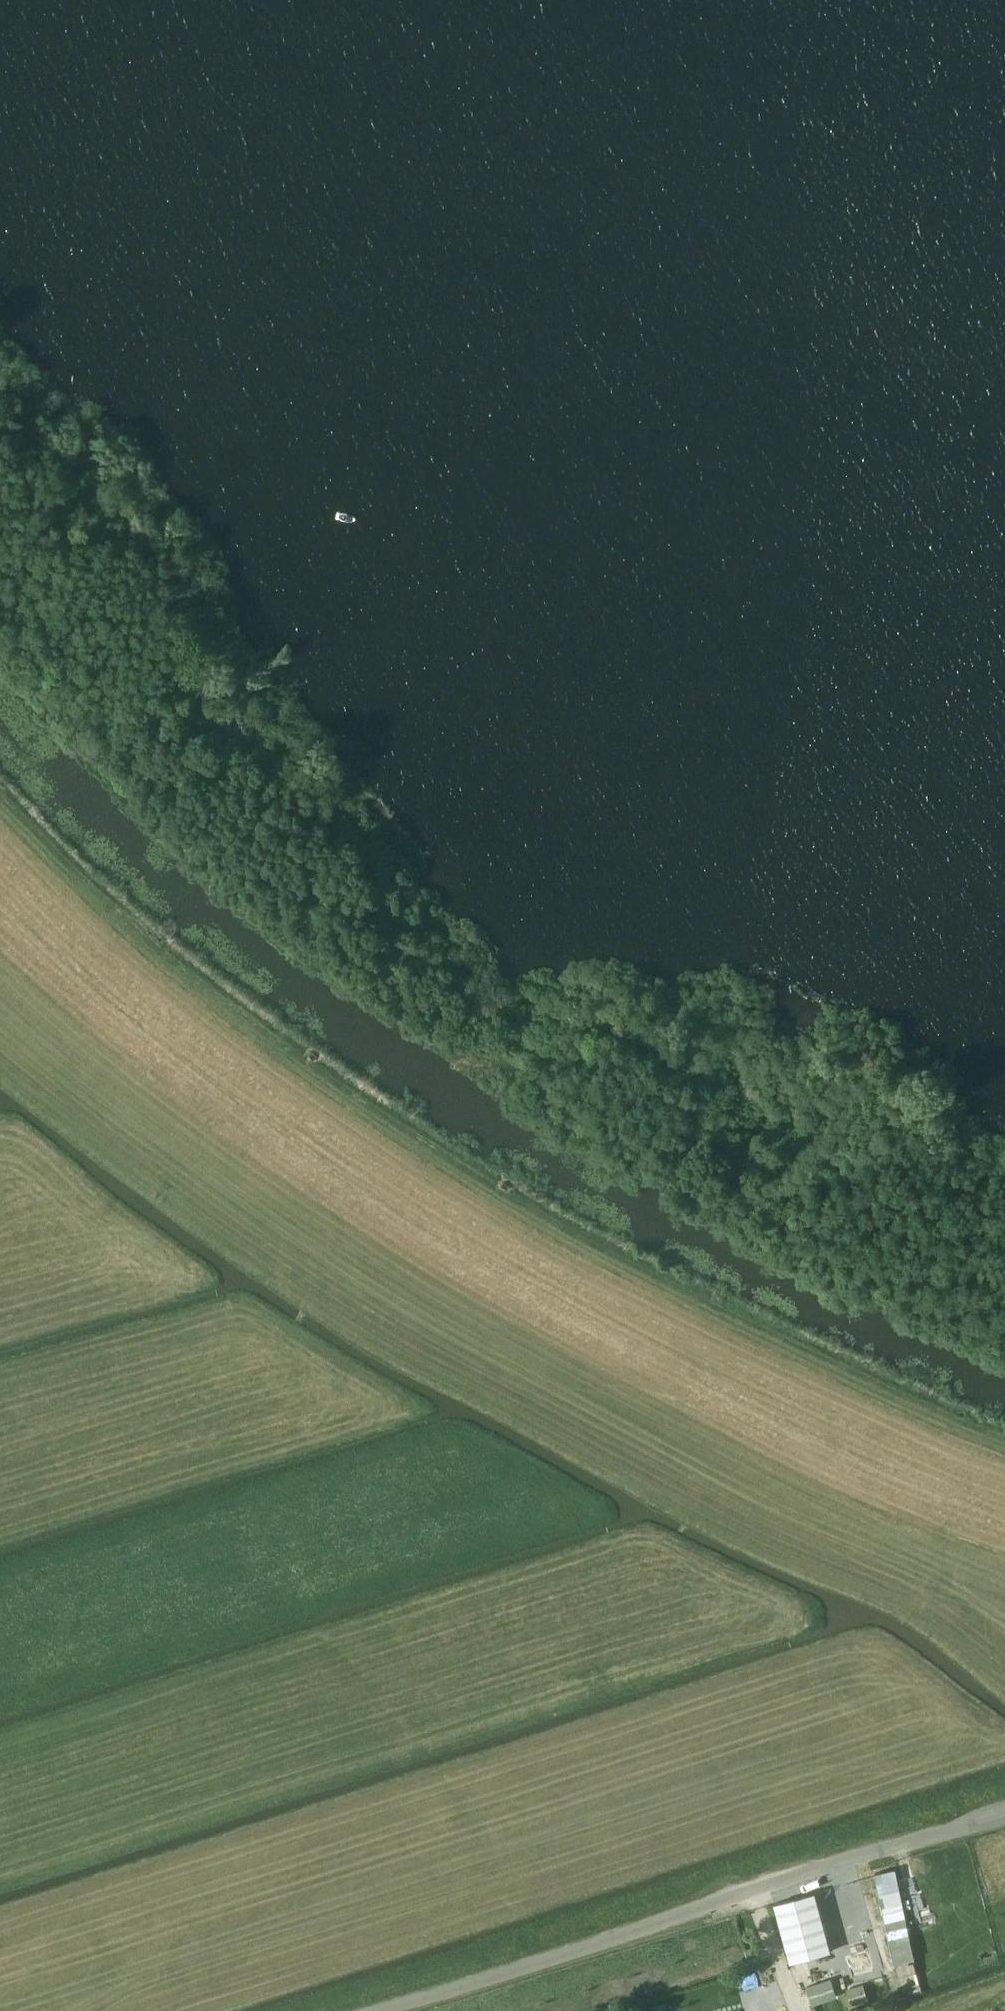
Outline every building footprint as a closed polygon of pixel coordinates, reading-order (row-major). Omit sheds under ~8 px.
[(896,1868),(876,1873),(897,1971),(885,1975),(890,1993),(898,1992),(899,1995),(899,1997),(902,1997),(917,1993),(926,1990),(926,1989),(925,1987),(920,1973),(917,1961),(919,1960),(912,1934),(922,1932),(920,1924),(924,1923),(921,1913),(914,1915),(913,1908),(906,1910),(896,1868)] [(815,1893),(777,1903),(793,1963),(832,1952),(815,1893)] [(869,1951),(829,1964),(836,1983),(856,1976),(858,1980),(877,1973),(869,1951)] [(829,1964),(804,1972),(814,2003),(840,1995),(836,1983),(829,1964)] [(819,2006),(821,2010),(848,2010),(848,2009),(872,2001),(866,1983),(848,1989),(850,1995),(819,2006)]
